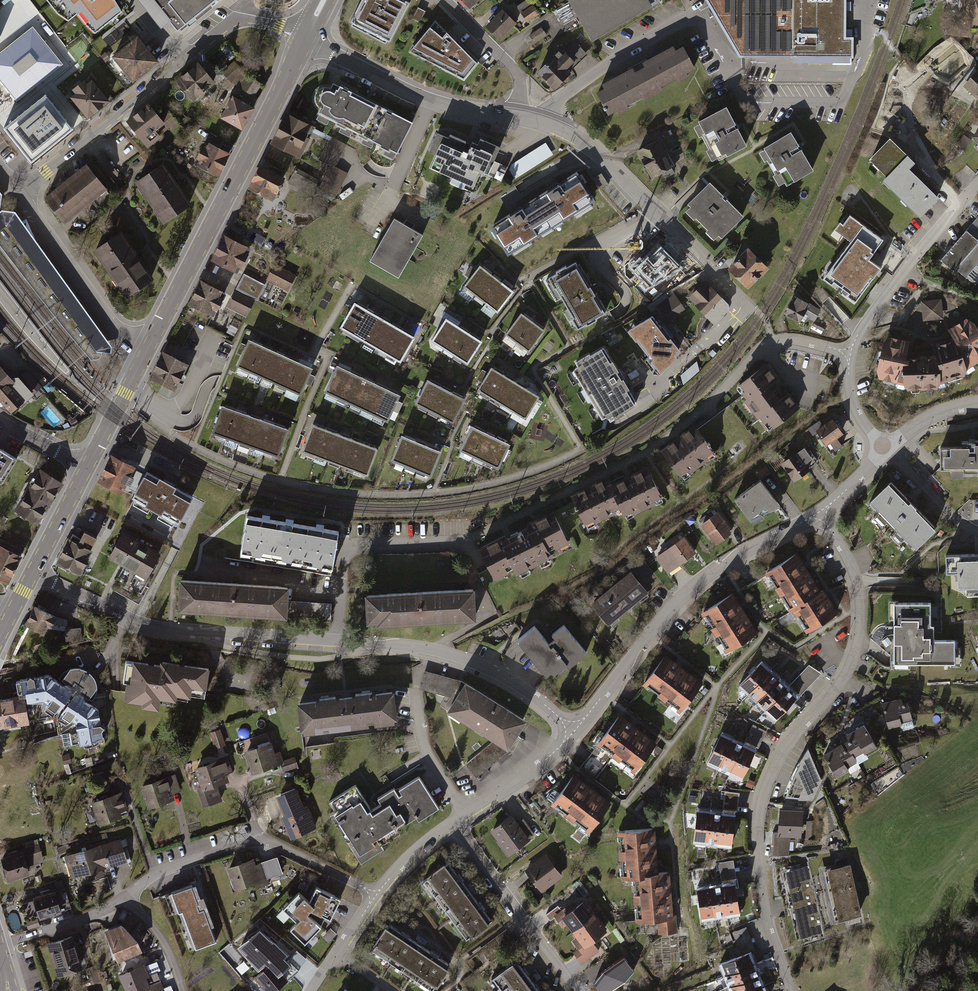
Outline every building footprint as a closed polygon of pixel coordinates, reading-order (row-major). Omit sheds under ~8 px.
[(56,13),(68,20),(76,13),(85,24),(94,33),(122,12),(115,0),(46,0),(56,13)] [(179,32),(218,0),(153,0),(179,32)] [(408,4),(401,0),(362,0),(351,21),(389,41),(408,4)] [(467,10),(480,0),(458,0),(467,10)] [(529,0),(526,0),(516,6),(527,23),(539,16),(529,0)] [(594,44),(655,8),(650,0),(568,0),(594,44)] [(733,45),(740,57),(855,57),(855,37),(848,37),(848,0),(707,0),(733,45)] [(974,29),(977,28),(977,0),(963,0),(974,29)] [(501,11),(485,27),(498,41),(515,25),(501,11)] [(436,23),(410,53),(463,80),(477,62),(436,23)] [(32,26),(0,52),(0,78),(17,100),(63,63),(32,26)] [(541,27),(529,35),(534,43),(546,35),(541,27)] [(160,64),(139,39),(114,59),(135,84),(160,64)] [(570,72),(589,57),(576,42),(538,72),(557,93),(575,78),(570,72)] [(682,45),(596,93),(611,119),(697,71),(682,45)] [(969,61),(958,51),(948,61),(959,71),(969,61)] [(217,85),(200,64),(177,83),(194,104),(217,85)] [(977,67),(963,82),(977,96),(977,68),(977,67)] [(236,84),(254,95),(262,82),(243,71),(236,84)] [(108,100),(93,80),(87,85),(84,81),(73,90),(75,93),(71,97),(87,117),(108,100)] [(352,129),(354,131),(370,100),(332,81),(329,86),(326,85),(323,85),(319,86),(316,89),(314,91),(313,95),(313,98),(314,102),(316,105),(319,107),(316,112),(318,112),(315,117),(326,123),(329,118),(335,121),(334,123),(340,126),(338,130),(349,135),(352,129)] [(45,96),(4,129),(30,162),(71,129),(45,96)] [(256,110),(233,98),(221,119),(245,131),(256,110)] [(412,121),(370,100),(354,131),(357,132),(356,134),(362,137),(360,141),(371,147),(374,141),(379,144),(378,145),(384,148),(382,152),(393,158),(396,152),(397,152),(412,121)] [(152,107),(129,125),(149,151),(163,140),(159,135),(168,128),(172,133),(179,127),(169,114),(162,119),(152,107)] [(751,149),(730,110),(696,127),(715,164),(720,161),(722,164),(751,149)] [(317,128),(287,114),(271,146),(301,160),(317,128)] [(790,133),(765,148),(786,184),(811,169),(790,133)] [(492,178),(504,152),(485,143),(482,149),(452,136),(451,140),(440,135),(431,156),(438,160),(432,174),(480,195),(488,177),(492,178)] [(321,190),(338,198),(349,175),(337,169),(348,147),(332,138),(315,171),(327,178),(321,190)] [(922,212),(936,197),(909,171),(915,164),(890,141),(874,158),(891,174),(886,178),(922,212)] [(659,142),(638,153),(653,182),(674,172),(659,142)] [(513,176),(554,157),(549,144),(508,163),(513,176)] [(221,180),(232,156),(207,145),(196,169),(221,180)] [(112,196),(87,165),(46,198),(64,220),(92,198),(98,207),(112,196)] [(165,166),(137,183),(166,227),(194,209),(165,166)] [(287,180),(260,168),(249,190),(275,203),(287,180)] [(507,258),(599,201),(581,172),(489,229),(507,258)] [(601,173),(594,178),(601,190),(609,185),(601,173)] [(748,220),(713,185),(691,207),(693,210),(688,215),(697,223),(699,221),(711,232),(708,235),(717,245),(722,240),(725,242),(748,220)] [(102,352),(111,353),(112,346),(15,212),(1,210),(0,211),(0,243),(29,280),(43,269),(102,352)] [(840,222),(834,230),(850,241),(824,276),(858,300),(881,268),(869,259),(882,241),(850,217),(844,225),(840,222)] [(423,235),(393,218),(369,261),(398,277),(423,235)] [(944,262),(956,273),(966,279),(977,265),(977,242),(968,234),(944,262)] [(152,278),(121,235),(95,253),(126,297),(152,278)] [(251,249),(226,238),(213,265),(238,276),(251,249)] [(685,259),(664,239),(638,266),(659,286),(685,259)] [(749,250),(730,267),(747,285),(766,267),(749,250)] [(275,267),(267,283),(290,294),(298,278),(275,267)] [(579,267),(553,282),(581,331),(608,316),(579,267)] [(483,268),(467,289),(501,315),(517,295),(483,268)] [(102,352),(43,269),(29,280),(60,320),(93,359),(102,352)] [(244,273),(236,288),(258,299),(266,284),(244,273)] [(709,319),(726,303),(706,282),(689,298),(709,319)] [(224,294),(202,283),(190,307),(212,318),(224,294)] [(256,302),(236,293),(228,309),(248,319),(256,302)] [(674,294),(657,307),(668,322),(686,310),(674,294)] [(813,307),(796,297),(785,315),(803,325),(813,307)] [(942,299),(922,302),(924,322),(944,319),(942,299)] [(418,340),(357,305),(342,331),(404,366),(418,340)] [(548,333),(524,315),(508,338),(532,356),(548,333)] [(482,341),(446,318),(432,340),(468,363),(482,341)] [(653,318),(630,331),(639,342),(641,341),(656,360),(653,362),(663,375),(680,359),(678,356),(683,352),(673,339),(671,341),(653,318)] [(889,337),(881,374),(883,382),(909,387),(912,393),(940,391),(947,383),(970,377),(972,369),(977,366),(977,326),(972,318),(951,333),(955,340),(935,347),(939,356),(912,357),(915,342),(889,337)] [(315,373),(251,343),(239,369),(303,399),(315,373)] [(587,368),(581,371),(611,423),(639,406),(607,351),(595,358),(594,356),(584,362),(587,368)] [(186,366),(163,354),(152,377),(175,389),(186,366)] [(770,365),(740,386),(772,431),(802,409),(770,365)] [(402,398),(338,368),(326,394),(390,424),(402,398)] [(0,372),(0,403),(11,416),(43,389),(29,372),(15,383),(4,369),(0,372)] [(543,398),(494,370),(481,393),(530,421),(543,398)] [(465,398),(427,378),(415,401),(452,421),(465,398)] [(291,432),(224,409),(214,436),(281,460),(291,432)] [(845,434),(834,418),(817,430),(828,446),(831,443),(836,450),(843,446),(838,438),(845,434)] [(696,426),(663,451),(683,479),(717,453),(696,426)] [(380,451),(315,427),(306,454),(370,478),(380,451)] [(512,447),(474,429),(462,452),(501,471),(512,447)] [(444,455),(405,439),(395,463),(434,479),(444,455)] [(943,444),(943,468),(954,468),(954,476),(977,476),(977,440),(966,440),(966,444),(943,444)] [(806,447),(782,463),(796,483),(812,472),(809,467),(816,462),(806,447)] [(0,481),(15,457),(0,448),(0,481)] [(137,463),(113,452),(100,479),(123,491),(137,463)] [(666,494),(651,464),(617,482),(613,474),(573,493),(589,525),(626,506),(629,512),(666,494)] [(66,482),(42,467),(15,507),(39,523),(46,513),(56,497),(66,482)] [(148,469),(129,503),(177,530),(196,496),(148,469)] [(940,527),(894,480),(874,499),(920,546),(940,527)] [(764,483),(738,503),(751,521),(770,510),(773,515),(783,509),(764,483)] [(554,509),(482,545),(498,576),(519,566),(521,571),(573,545),(554,509)] [(735,530),(720,510),(702,523),(718,543),(735,530)] [(338,529),(246,514),(239,553),(331,568),(338,529)] [(163,551),(124,529),(110,555),(148,576),(163,551)] [(73,534),(59,561),(79,571),(96,537),(84,531),(81,538),(73,534)] [(697,553),(685,536),(657,556),(669,573),(697,553)] [(0,546),(0,577),(9,582),(21,557),(0,546)] [(823,589),(799,552),(770,570),(810,632),(841,612),(825,588),(823,589)] [(950,553),(951,572),(963,571),(963,585),(977,584),(977,552),(950,553)] [(650,589),(632,568),(593,601),(610,622),(650,589)] [(286,585),(176,577),(174,610),(285,618),(285,600),(286,585)] [(480,615),(478,584),(370,589),(372,621),(480,615)] [(760,633),(736,592),(704,611),(729,652),(760,633)] [(329,602),(285,600),(285,618),(328,620),(329,602)] [(930,600),(894,600),(895,658),(891,658),(891,668),(910,668),(910,661),(954,661),(953,640),(934,640),(933,622),(930,622),(930,604),(930,600)] [(55,617),(35,607),(27,624),(42,632),(46,624),(50,626),(55,617)] [(53,626),(65,629),(68,620),(56,616),(53,626)] [(591,650),(568,621),(550,636),(539,623),(521,638),(550,673),(556,669),(558,671),(570,661),(573,665),(591,650)] [(67,627),(66,641),(82,641),(82,627),(67,627)] [(705,683),(668,654),(646,684),(683,712),(705,683)] [(209,688),(212,667),(163,660),(162,663),(132,659),(126,700),(146,703),(145,706),(161,709),(163,697),(178,700),(179,694),(193,696),(195,686),(209,688)] [(789,686),(762,661),(739,686),(777,721),(822,673),(809,665),(789,686)] [(75,723),(80,745),(107,739),(101,714),(94,703),(90,699),(99,688),(96,677),(91,672),(82,667),(72,667),(63,680),(56,675),(45,674),(22,678),(16,681),(20,693),(21,698),(26,697),(27,702),(44,700),(75,723)] [(424,671),(419,689),(451,698),(460,681),(424,671)] [(527,721),(465,684),(448,713),(494,741),(509,750),(527,721)] [(393,692),(296,703),(300,735),(397,723),(393,692)] [(0,697),(0,728),(31,722),(27,702),(26,697),(21,698),(20,693),(0,697)] [(902,698),(882,703),(889,728),(903,725),(902,722),(913,719),(908,701),(903,703),(902,698)] [(659,742),(621,714),(599,745),(637,773),(659,742)] [(754,725),(746,742),(759,749),(767,731),(754,725)] [(877,748),(864,725),(846,735),(849,740),(824,754),(837,777),(849,770),(848,768),(857,762),(855,758),(864,752),(865,754),(877,748)] [(220,731),(210,734),(215,749),(225,745),(220,731)] [(758,751),(723,735),(711,761),(746,777),(758,751)] [(509,750),(494,741),(465,764),(476,778),(509,750)] [(253,775),(282,764),(285,772),(298,767),(294,757),(283,761),(280,752),(276,753),(272,742),(245,752),(253,775)] [(229,756),(196,768),(203,788),(197,790),(203,808),(222,801),(217,788),(231,782),(228,775),(235,773),(229,756)] [(791,784),(786,798),(813,800),(822,781),(816,768),(802,761),(796,772),(791,784)] [(611,801),(574,773),(551,803),(588,831),(611,801)] [(176,774),(141,786),(149,809),(176,800),(174,795),(182,792),(176,774)] [(442,809),(422,776),(398,792),(396,788),(379,799),(382,803),(373,809),(357,785),(330,802),(336,811),(331,814),(363,863),(386,848),(384,845),(403,833),(401,829),(418,819),(421,823),(442,809)] [(299,787),(277,796),(285,815),(282,817),(291,838),(316,827),(299,787)] [(739,808),(740,791),(725,790),(724,807),(739,808)] [(122,792),(91,802),(99,825),(130,814),(122,792)] [(804,809),(780,807),(778,835),(782,835),(788,836),(791,837),(802,838),(804,809)] [(738,817),(698,812),(695,839),(734,844),(738,817)] [(531,841),(513,815),(492,830),(509,856),(531,841)] [(657,827),(617,829),(620,877),(633,876),(636,920),(657,919),(658,935),(677,934),(673,870),(660,871),(657,827)] [(772,854),(787,855),(788,837),(778,836),(777,836),(777,835),(773,834),(772,854)] [(121,839),(64,856),(71,879),(87,874),(89,882),(104,877),(102,870),(128,862),(121,839)] [(38,847),(2,857),(9,880),(31,873),(29,867),(43,863),(38,847)] [(562,876),(546,855),(525,871),(541,891),(562,876)] [(255,859),(228,868),(235,891),(256,884),(257,889),(271,884),(263,863),(257,865),(255,859)] [(493,921),(449,861),(424,879),(468,940),(493,921)] [(864,913),(853,862),(826,868),(836,918),(864,913)] [(810,865),(788,870),(802,938),(825,933),(810,865)] [(737,882),(697,888),(701,915),(741,909),(737,882)] [(309,899),(299,890),(279,910),(293,924),(287,930),(305,948),(324,928),(313,916),(332,924),(343,898),(315,884),(309,899)] [(191,888),(172,895),(179,914),(182,913),(196,950),(216,943),(204,911),(200,912),(191,888)] [(56,890),(34,896),(41,920),(63,913),(56,890)] [(608,932),(586,901),(577,907),(574,904),(556,916),(565,928),(569,925),(577,937),(572,941),(577,949),(572,953),(581,966),(601,952),(594,942),(608,932)] [(123,924),(106,930),(119,962),(145,952),(141,941),(123,924)] [(452,968),(389,926),(374,949),(437,990),(452,968)] [(330,927),(322,935),(328,941),(336,933),(330,927)] [(74,934),(48,942),(58,974),(84,966),(74,934)] [(750,951),(723,961),(735,990),(765,990),(750,951)] [(625,954),(605,970),(596,983),(602,990),(613,990),(639,971),(625,954)] [(255,978),(266,990),(276,990),(292,978),(277,960),(255,978)] [(517,962),(493,980),(502,990),(539,990),(517,962)] [(95,964),(85,968),(91,984),(101,980),(95,964)] [(120,975),(126,990),(144,990),(146,990),(166,990),(162,982),(153,986),(145,965),(120,975)]
